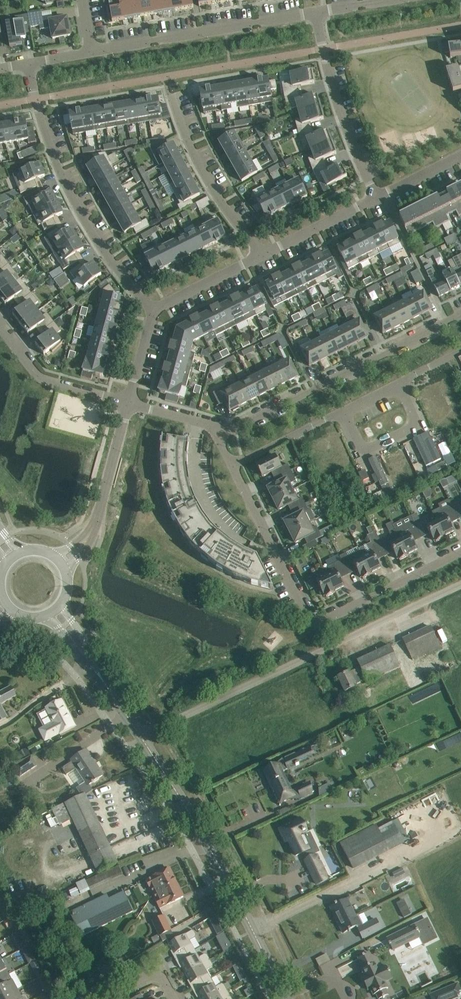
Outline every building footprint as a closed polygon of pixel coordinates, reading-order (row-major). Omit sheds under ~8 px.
[(120,3),(114,0),(108,0),(109,8),(110,8),(112,22),(123,20),(120,3)] [(120,3),(123,20),(133,18),(130,0),(119,0),(120,3)] [(140,0),(130,0),(133,18),(143,16),(140,0)] [(151,0),(140,0),(143,16),(153,14),(151,0)] [(161,0),(151,0),(153,14),(163,13),(161,0)] [(171,0),(161,0),(163,13),(173,11),(171,0)] [(182,0),(171,0),(173,11),(183,9),(182,0)] [(192,0),(182,0),(183,9),(194,7),(192,0)] [(51,28),(53,39),(71,36),(68,18),(44,22),(42,12),(28,14),(30,28),(39,26),(40,30),(51,28)] [(31,33),(30,28),(28,15),(15,17),(16,21),(6,23),(10,46),(22,44),(21,39),(26,38),(25,34),(31,33)] [(448,47),(443,47),(445,53),(449,52),(450,58),(458,57),(460,56),(460,44),(448,47)] [(445,71),(449,82),(460,78),(460,66),(445,71)] [(282,83),(284,97),(300,93),(299,86),(315,83),(312,71),(300,73),(300,72),(292,73),(293,74),(291,75),(292,81),(282,83)] [(452,92),(460,89),(460,78),(449,82),(452,92)] [(268,79),(257,81),(260,99),(261,104),(272,102),(268,79)] [(249,101),(248,101),(249,106),(261,104),(260,99),(257,81),(245,83),(249,101)] [(249,101),(245,83),(234,85),(237,103),(238,108),(249,106),(248,101),(249,101)] [(234,85),(223,87),(227,110),(232,109),(231,104),(237,103),(234,85)] [(223,87),(211,89),(215,107),(221,106),(222,111),(227,110),(223,87)] [(215,107),(211,89),(200,91),(204,113),(216,111),(215,107)] [(298,107),(299,113),(322,107),(320,100),(318,100),(317,96),(302,100),(300,93),(284,97),(287,105),(290,104),(292,109),(298,107)] [(166,104),(159,106),(158,98),(147,100),(151,121),(162,120),(171,118),(166,104)] [(151,121),(147,100),(136,102),(140,123),(149,122),(151,121)] [(140,123),(136,102),(125,104),(129,125),(139,123),(140,123)] [(125,104),(114,105),(117,123),(116,123),(117,127),(129,125),(125,104)] [(117,123),(114,105),(103,107),(106,125),(107,129),(117,127),(116,123),(117,123)] [(106,125),(103,107),(92,109),(95,127),(96,127),(97,131),(107,129),(106,125)] [(295,121),(299,134),(310,130),(308,123),(324,119),(323,115),(324,114),(322,107),(299,113),(301,119),(295,121)] [(92,109),(81,111),(84,133),(97,131),(96,127),(95,127),(92,109)] [(84,133),(81,111),(70,113),(73,135),(84,133)] [(17,142),(28,140),(28,144),(36,142),(33,128),(27,129),(26,121),(14,123),(17,142)] [(14,123),(3,125),(6,143),(17,142),(14,123)] [(309,145),(312,150),(334,142),(331,135),(329,135),(328,131),(312,137),(310,130),(299,134),(304,147),(309,145)] [(219,142),(225,152),(240,143),(234,133),(219,142)] [(275,148),(270,139),(263,143),(269,152),(273,150),(275,148)] [(308,158),(313,171),(324,166),(321,160),(336,154),(335,150),(336,149),(334,142),(312,150),(314,156),(308,158)] [(159,166),(164,164),(163,163),(179,154),(174,144),(165,149),(162,143),(149,146),(159,166)] [(225,152),(230,162),(246,153),(240,143),(225,152)] [(28,157),(32,156),(29,149),(21,153),(24,159),(28,157)] [(279,161),(273,150),(269,152),(275,163),(279,161)] [(113,166),(106,153),(93,155),(96,162),(87,167),(92,177),(109,167),(110,168),(113,166)] [(230,162),(236,172),(252,163),(246,153),(230,162)] [(164,164),(168,172),(168,173),(184,164),(179,154),(163,163),(164,164)] [(291,158),(284,161),(284,162),(286,166),(287,167),(294,164),(291,158)] [(252,163),(236,172),(242,182),(257,173),(252,163)] [(26,170),(20,172),(13,175),(21,194),(25,192),(37,187),(35,180),(45,176),(40,164),(34,166),(33,164),(25,167),(26,170)] [(165,174),(170,184),(173,182),(174,183),(189,175),(184,164),(168,173),(168,172),(165,174)] [(142,167),(138,169),(141,175),(145,173),(144,171),(148,169),(146,165),(142,167)] [(272,168),(268,170),(270,174),(275,172),(280,169),(278,165),(272,168)] [(324,166),(313,171),(319,183),(325,181),(327,186),(329,186),(330,187),(336,184),(336,182),(347,177),(341,165),(327,173),(324,166)] [(98,186),(115,177),(110,168),(109,167),(92,177),(98,186)] [(146,185),(150,182),(145,173),(141,175),(146,185)] [(170,184),(175,195),(195,185),(189,175),(174,183),(173,182),(170,184)] [(103,196),(120,186),(115,177),(98,186),(103,196)] [(299,179),(288,185),(297,202),(307,196),(299,179)] [(195,185),(175,195),(180,204),(178,206),(181,211),(194,205),(191,200),(200,195),(195,185)] [(288,185),(278,190),(287,207),(297,202),(288,185)] [(125,196),(120,186),(103,196),(106,200),(108,205),(125,196)] [(263,186),(254,190),(256,196),(265,192),(263,186)] [(278,190),(268,195),(276,212),(287,207),(278,190)] [(443,196),(452,214),(456,211),(459,217),(460,216),(460,203),(454,190),(443,196)] [(0,195),(0,202),(10,198),(8,191),(0,195)] [(28,205),(33,215),(57,203),(52,192),(42,197),(39,191),(24,198),(27,205),(28,205)] [(268,195),(266,191),(255,197),(259,204),(252,207),(258,213),(259,212),(262,210),(266,217),(276,212),(268,195)] [(131,205),(125,196),(108,205),(114,215),(131,205)] [(450,221),(447,216),(452,214),(443,196),(431,201),(443,225),(450,221)] [(196,203),(196,204),(190,207),(192,211),(198,208),(199,210),(211,204),(208,198),(196,203)] [(443,225),(431,201),(419,207),(428,225),(433,223),(435,229),(443,225)] [(8,202),(1,206),(3,208),(4,210),(9,208),(10,206),(8,202)] [(57,203),(33,215),(39,226),(41,224),(44,231),(56,225),(53,218),(63,214),(57,203)] [(136,215),(131,205),(114,215),(119,224),(136,215)] [(428,225),(419,207),(410,212),(419,230),(428,225)] [(410,212),(400,217),(409,235),(419,230),(410,212)] [(150,226),(147,219),(141,223),(136,215),(119,224),(125,234),(133,229),(136,234),(150,226)] [(216,217),(205,222),(216,243),(226,237),(216,217)] [(206,226),(197,231),(205,248),(216,243),(205,222),(206,226)] [(390,222),(379,227),(388,244),(393,254),(403,249),(391,225),(390,222)] [(12,228),(10,231),(14,235),(19,231),(19,230),(15,225),(12,228)] [(379,227),(369,232),(380,254),(383,260),(393,255),(393,254),(388,244),(379,227)] [(44,239),(53,254),(78,239),(71,229),(62,235),(58,228),(47,236),(48,237),(44,239)] [(197,231),(187,236),(195,253),(205,248),(197,231)] [(369,232),(359,238),(369,259),(380,254),(369,232)] [(187,236),(176,241),(185,258),(195,253),(187,236)] [(359,238),(348,243),(357,260),(359,264),(369,259),(359,238)] [(78,239),(53,254),(64,270),(78,261),(75,255),(84,249),(78,239)] [(176,241),(166,246),(174,263),(185,258),(176,241)] [(357,260),(348,243),(338,248),(349,269),(359,264),(357,260)] [(154,247),(154,248),(164,268),(174,263),(166,246),(156,251),(154,247)] [(149,264),(154,273),(164,268),(154,248),(143,253),(144,254),(136,257),(142,268),(149,264)] [(9,264),(0,253),(0,271),(9,264)] [(328,253),(318,258),(329,280),(337,275),(339,279),(344,276),(335,259),(332,260),(328,253)] [(459,256),(453,259),(457,268),(452,271),(460,287),(460,286),(460,260),(459,256)] [(318,258),(308,263),(318,285),(329,280),(318,258)] [(308,263),(297,268),(308,290),(318,285),(308,263)] [(15,283),(20,279),(9,264),(0,271),(0,274),(2,277),(0,279),(0,294),(15,283)] [(81,264),(70,272),(75,279),(77,277),(84,287),(89,283),(91,285),(98,280),(96,278),(101,274),(94,264),(85,270),(81,264)] [(297,268),(287,274),(298,295),(308,290),(297,268)] [(416,283),(423,280),(418,269),(411,273),(416,283)] [(438,278),(433,269),(427,272),(439,297),(451,291),(443,275),(438,278)] [(452,271),(443,275),(451,291),(460,287),(452,271)] [(63,274),(54,280),(60,289),(69,282),(63,274)] [(287,274),(277,279),(285,296),(287,300),(298,295),(287,274)] [(0,294),(0,298),(6,306),(6,305),(17,296),(21,301),(31,293),(20,279),(15,283),(0,294)] [(267,286),(264,288),(272,303),(285,296),(277,279),(266,284),(267,286)] [(105,295),(102,305),(120,310),(123,299),(114,296),(115,292),(110,285),(102,291),(105,295)] [(257,289),(246,294),(257,315),(266,311),(269,317),(273,315),(266,300),(263,301),(257,289)] [(342,292),(336,295),(339,301),(344,298),(342,292)] [(429,310),(432,308),(424,292),(414,297),(422,314),(429,311),(429,310)] [(13,315),(21,325),(37,312),(33,306),(38,302),(31,293),(21,301),(25,306),(14,315),(13,315)] [(246,294),(236,299),(245,316),(255,311),(257,316),(257,315),(246,294)] [(414,297),(404,302),(413,319),(422,314),(414,297)] [(236,299),(226,304),(237,326),(246,321),(244,316),(245,316),(236,299)] [(413,319),(404,302),(394,307),(403,324),(413,319)] [(347,305),(341,308),(344,314),(353,310),(350,303),(347,305)] [(226,304),(216,309),(226,331),(237,326),(226,304)] [(102,305),(99,316),(117,321),(120,310),(102,305)] [(294,314),(291,306),(286,308),(289,316),(294,314)] [(394,307),(384,312),(393,329),(403,324),(394,307)] [(216,309),(205,315),(214,332),(215,331),(216,336),(226,331),(216,309)] [(40,325),(44,330),(54,322),(47,313),(42,317),(37,312),(21,325),(28,335),(29,334),(40,325)] [(393,329),(384,312),(375,317),(383,333),(386,332),(386,333),(393,329)] [(205,315),(195,320),(204,337),(214,332),(205,315)] [(99,316),(96,327),(115,332),(117,321),(99,316)] [(54,322),(44,330),(48,335),(37,344),(36,344),(44,355),(45,355),(45,354),(51,350),(53,352),(64,342),(64,341),(62,343),(56,335),(61,331),(59,329),(64,324),(60,318),(54,322)] [(177,329),(194,342),(204,337),(195,320),(177,329)] [(368,336),(360,320),(350,325),(359,342),(365,339),(365,338),(368,336)] [(303,327),(300,323),(289,329),(291,333),(297,330),(303,327)] [(350,325),(340,330),(349,347),(359,342),(350,325)] [(88,326),(86,336),(93,338),(112,343),(115,332),(96,327),(96,328),(88,326)] [(177,329),(172,348),(195,354),(190,353),(193,342),(194,342),(177,329)] [(340,330),(330,335),(339,352),(349,347),(340,330)] [(272,337),(267,340),(269,344),(277,340),(284,336),(279,334),(272,337)] [(330,335),(321,340),(329,357),(339,352),(330,335)] [(93,338),(90,349),(109,355),(112,343),(93,338)] [(321,340),(311,345),(319,362),(329,357),(321,340)] [(319,362),(311,345),(301,349),(309,365),(312,364),(313,365),(319,362)] [(172,348),(169,359),(187,364),(189,360),(193,361),(195,354),(172,348)] [(86,360),(106,366),(109,355),(90,349),(87,360),(86,360)] [(201,356),(208,357),(211,364),(214,363),(210,355),(203,350),(201,356)] [(169,359),(166,370),(189,376),(192,366),(169,359)] [(103,377),(106,366),(86,360),(83,372),(83,371),(81,378),(91,380),(93,374),(103,377)] [(288,382),(280,365),(277,360),(268,365),(270,370),(278,387),(288,382)] [(297,376),(289,360),(280,365),(288,382),(295,378),(294,377),(297,376)] [(209,369),(208,375),(221,368),(219,364),(209,369)] [(186,387),(189,376),(166,370),(163,381),(163,380),(162,381),(182,386),(186,387)] [(270,370),(260,374),(269,392),(278,387),(270,370)] [(260,374),(250,379),(259,397),(269,392),(260,374)] [(241,384),(249,401),(259,397),(250,379),(248,375),(238,380),(241,384)] [(165,401),(177,404),(182,386),(162,381),(159,392),(167,394),(165,401)] [(241,384),(231,389),(239,406),(249,401),(241,384)] [(239,406),(231,389),(229,385),(213,393),(219,405),(225,402),(229,410),(232,409),(233,411),(239,408),(238,407),(239,406)] [(428,435),(420,438),(433,465),(441,461),(428,435)] [(189,441),(163,436),(161,449),(161,459),(161,471),(163,487),(173,515),(182,531),(188,539),(191,543),(202,556),(215,566),(232,577),(251,585),(274,591),(257,558),(246,553),(231,544),(219,534),(211,525),(205,517),(198,505),(193,491),(190,481),(188,466),(188,453),(189,441)] [(276,470),(279,476),(291,470),(288,464),(282,467),(276,456),(274,456),(273,455),(267,458),(268,460),(256,465),(258,468),(256,469),(259,475),(261,474),(262,477),(276,470)] [(375,459),(369,461),(380,485),(386,482),(375,459)] [(445,461),(435,466),(438,471),(448,467),(448,466),(445,461)] [(438,471),(435,466),(427,470),(430,475),(438,471)] [(268,493),(272,500),(292,490),(289,484),(296,481),(291,470),(279,476),(282,481),(268,488),(270,492),(268,493)] [(446,480),(441,483),(443,488),(449,485),(446,480)] [(383,490),(381,491),(384,496),(394,492),(391,487),(389,483),(381,486),(383,490)] [(430,488),(422,492),(426,500),(430,498),(432,493),(430,488)] [(291,504),(294,510),(305,504),(302,498),(297,501),(292,490),(272,500),(276,507),(277,507),(279,510),(291,504)] [(452,506),(458,519),(460,518),(460,501),(452,506)] [(316,519),(310,508),(308,509),(305,504),(294,510),(297,515),(285,521),(286,525),(285,526),(288,533),(308,523),(316,519)] [(432,512),(433,514),(444,536),(454,531),(449,522),(452,521),(453,522),(458,519),(452,506),(442,511),(440,508),(432,512)] [(428,518),(415,524),(422,538),(428,535),(427,534),(430,532),(434,541),(436,541),(436,542),(445,538),(444,536),(433,514),(431,516),(428,517),(428,518)] [(308,523),(288,533),(292,540),(294,539),(295,543),(308,537),(311,543),(322,537),(316,526),(311,529),(308,523)] [(413,541),(416,539),(416,541),(422,538),(415,524),(402,531),(404,536),(399,538),(399,539),(407,555),(408,554),(417,550),(413,541)] [(391,536),(378,543),(385,556),(391,553),(390,552),(393,551),(397,560),(399,559),(400,560),(409,556),(408,554),(407,555),(399,539),(399,538),(397,533),(395,530),(390,533),(391,536)] [(366,545),(359,549),(360,552),(363,557),(371,573),(381,568),(376,559),(379,558),(380,559),(385,556),(378,543),(377,539),(370,543),(371,543),(366,546),(366,545)] [(316,540),(304,546),(307,552),(318,546),(316,540)] [(342,561),(349,574),(354,572),(354,570),(356,569),(361,578),(362,577),(363,579),(372,574),(371,573),(363,557),(360,552),(349,558),(347,553),(340,556),(342,561)] [(339,554),(325,561),(329,568),(331,573),(326,575),(334,591),(335,591),(344,586),(340,577),(342,576),(343,577),(349,574),(342,561),(339,554)] [(334,591),(326,575),(322,567),(316,570),(317,573),(310,577),(312,580),(307,583),(310,590),(316,587),(316,589),(320,587),(324,596),(326,596),(327,597),(335,593),(335,591),(334,591)] [(440,648),(430,627),(403,639),(413,660),(440,648)] [(400,667),(390,645),(357,660),(361,667),(366,680),(367,682),(400,667)] [(366,680),(361,667),(350,672),(338,677),(345,692),(356,687),(355,685),(366,680)] [(15,696),(10,687),(0,692),(0,704),(15,696)] [(400,695),(397,690),(390,693),(393,698),(400,695)] [(40,730),(41,732),(45,741),(59,734),(60,734),(75,726),(61,700),(46,708),(53,723),(40,730)] [(100,728),(105,726),(103,720),(78,730),(85,745),(103,737),(100,728)] [(73,761),(62,769),(67,775),(77,768),(86,782),(76,789),(80,794),(79,794),(81,797),(85,795),(86,795),(93,790),(91,788),(91,787),(89,784),(92,782),(92,783),(94,782),(94,781),(103,776),(86,750),(78,756),(72,760),(73,761)] [(265,771),(264,772),(274,792),(276,791),(277,794),(276,794),(280,803),(292,797),(293,800),(301,798),(314,791),(310,792),(307,784),(292,791),(283,772),(299,764),(299,763),(305,760),(301,751),(283,760),(282,759),(271,769),(265,772),(265,771)] [(14,768),(20,777),(38,765),(32,756),(13,765),(14,767),(14,768)] [(366,766),(357,771),(361,777),(370,772),(366,766)] [(320,796),(332,790),(328,784),(319,788),(322,795),(320,796)] [(73,819),(98,872),(118,863),(86,795),(85,795),(81,797),(61,806),(52,810),(60,825),(73,819)] [(52,810),(61,806),(57,799),(49,803),(52,810)] [(302,834),(306,832),(300,819),(279,829),(285,842),(289,840),(296,855),(310,849),(302,834)] [(376,824),(342,842),(355,868),(389,850),(376,824)] [(328,879),(317,855),(305,861),(317,884),(328,879)] [(119,865),(77,882),(80,891),(123,874),(119,865)] [(176,882),(169,868),(152,877),(146,880),(153,893),(158,890),(159,891),(176,882)] [(183,897),(176,882),(159,891),(158,890),(153,893),(160,908),(183,897)] [(107,895),(70,913),(81,936),(133,911),(124,892),(109,899),(107,895)] [(347,900),(337,905),(337,903),(335,904),(336,905),(333,907),(340,920),(338,921),(344,933),(349,930),(349,931),(351,930),(350,929),(357,926),(363,938),(381,929),(377,919),(364,926),(358,915),(356,917),(347,900)] [(403,900),(397,903),(404,918),(410,914),(403,900)] [(8,910),(2,912),(4,918),(11,915),(8,910)] [(153,921),(155,925),(160,936),(171,930),(164,916),(153,921)] [(12,917),(4,921),(8,928),(15,924),(12,917)] [(204,922),(206,925),(206,927),(212,923),(209,918),(204,922)] [(219,923),(214,926),(218,935),(224,932),(219,923)] [(414,926),(387,938),(390,943),(389,944),(390,945),(393,950),(419,937),(424,947),(437,940),(431,928),(418,934),(414,926)] [(171,951),(176,960),(195,949),(200,946),(195,937),(196,935),(193,930),(178,939),(169,944),(172,950),(171,951)] [(19,932),(13,935),(21,950),(27,946),(19,932)] [(232,947),(224,933),(217,936),(225,951),(232,947)] [(161,939),(159,934),(151,938),(154,943),(161,939)] [(182,968),(186,974),(210,960),(207,955),(204,954),(199,957),(195,949),(176,960),(181,968),(182,968)] [(327,953),(317,958),(320,965),(330,960),(327,953)] [(369,953),(365,955),(364,955),(363,956),(358,958),(364,969),(362,970),(366,978),(364,979),(368,987),(370,986),(374,995),(376,994),(379,998),(380,998),(383,997),(383,998),(385,997),(385,996),(389,995),(386,989),(388,988),(385,982),(392,978),(390,973),(390,971),(389,971),(386,966),(379,969),(376,963),(374,964),(369,953)] [(28,956),(27,960),(29,964),(35,960),(32,954),(28,956)] [(12,965),(9,964),(5,967),(2,960),(0,961),(0,980),(15,972),(15,971),(12,965)] [(187,981),(192,989),(211,979),(207,970),(212,967),(213,964),(210,960),(186,974),(189,980),(187,981)] [(39,967),(33,971),(37,978),(37,977),(43,974),(39,967)] [(0,986),(0,998),(18,989),(10,974),(0,980),(0,986)] [(200,998),(210,998),(227,989),(224,985),(221,984),(216,987),(211,979),(192,989),(197,998),(199,997),(200,998)] [(458,983),(430,995),(432,998),(454,998),(459,997),(460,996),(460,991),(458,983)] [(27,995),(24,994),(22,995),(18,989),(0,998),(29,998),(27,995)] [(231,997),(229,996),(229,994),(227,989),(210,998),(232,998),(231,997)]
